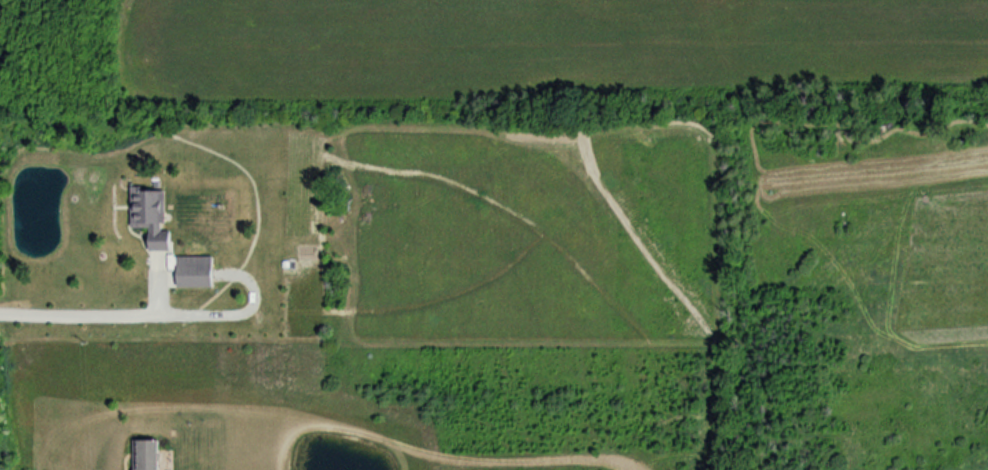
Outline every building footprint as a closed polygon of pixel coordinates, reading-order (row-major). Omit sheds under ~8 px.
[(138,250),(162,251),(162,191),(133,191),(133,224),(128,224),(128,236),(138,236),(138,250)] [(210,256),(169,256),(169,287),(210,287),(210,256)] [(125,469),(156,469),(157,440),(125,440),(125,469)]
